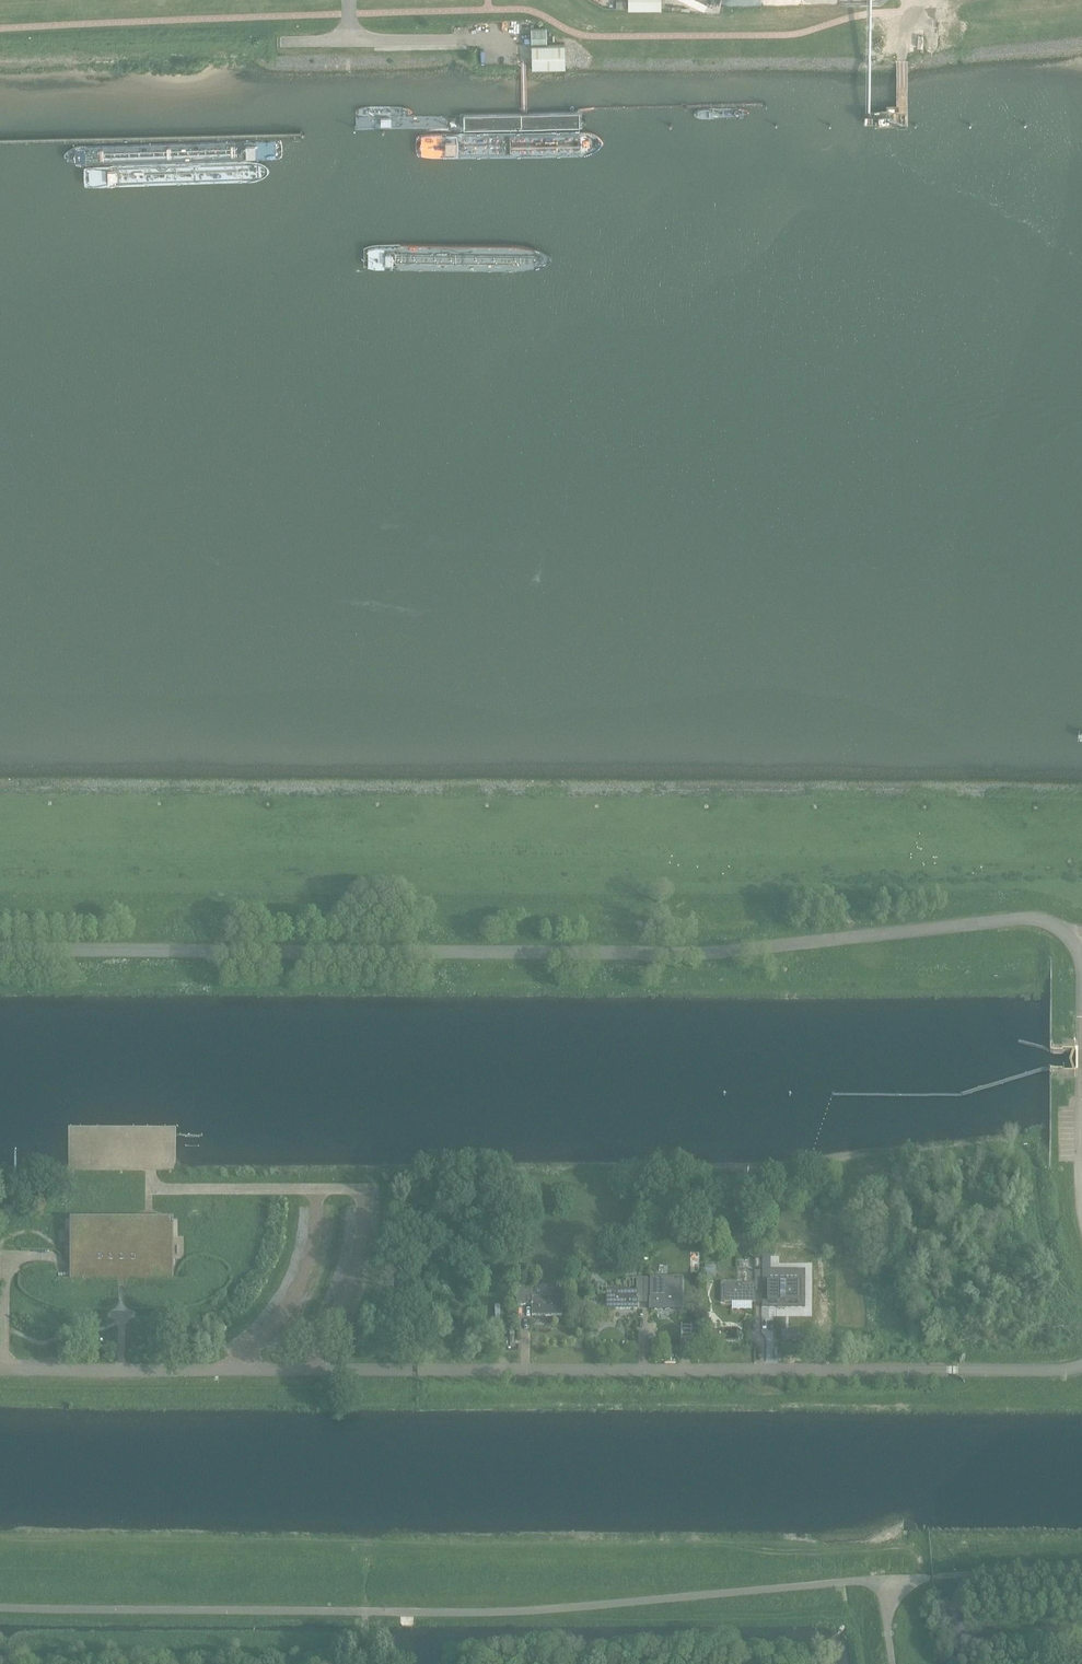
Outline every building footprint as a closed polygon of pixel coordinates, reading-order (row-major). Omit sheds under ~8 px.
[(565,67),(565,48),(565,45),(531,46),(532,68),(565,67)] [(160,1225),(157,1223),(155,1222),(152,1221),(149,1221),(146,1221),(143,1222),(141,1223),(139,1225),(72,1225),(72,1247),(71,1247),(71,1267),(71,1278),(71,1279),(119,1279),(124,1279),(155,1279),(162,1279),(170,1279),(172,1279),(172,1278),(172,1269),(172,1267),(172,1225),(160,1225)] [(755,1291),(762,1291),(762,1272),(755,1272),(755,1284),(725,1284),(725,1302),(755,1302),(755,1291)] [(762,1272),(762,1291),(768,1292),(768,1302),(799,1302),(799,1284),(798,1284),(798,1277),(787,1277),(787,1284),(769,1284),(769,1272),(762,1272)] [(644,1298),(644,1278),(637,1278),(637,1290),(606,1291),(606,1309),(637,1309),(637,1298),(644,1298)] [(650,1278),(644,1278),(644,1298),(650,1298),(650,1309),(681,1309),(681,1291),(650,1290),(650,1278)] [(525,1287),(525,1305),(532,1305),(532,1315),(562,1315),(562,1297),(532,1297),(532,1287),(525,1287)]
